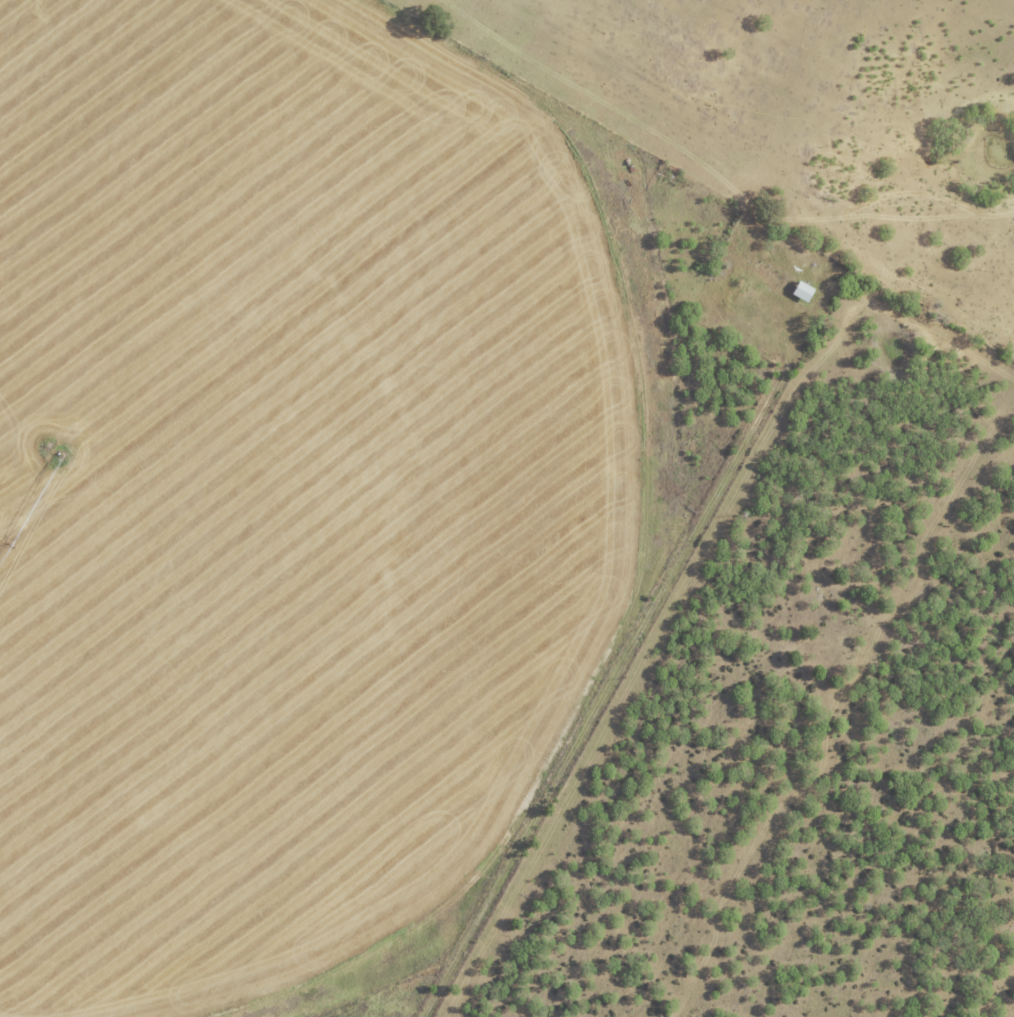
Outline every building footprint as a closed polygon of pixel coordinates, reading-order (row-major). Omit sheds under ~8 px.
[(817,288),(802,280),(795,293),(810,302),(817,288)]
